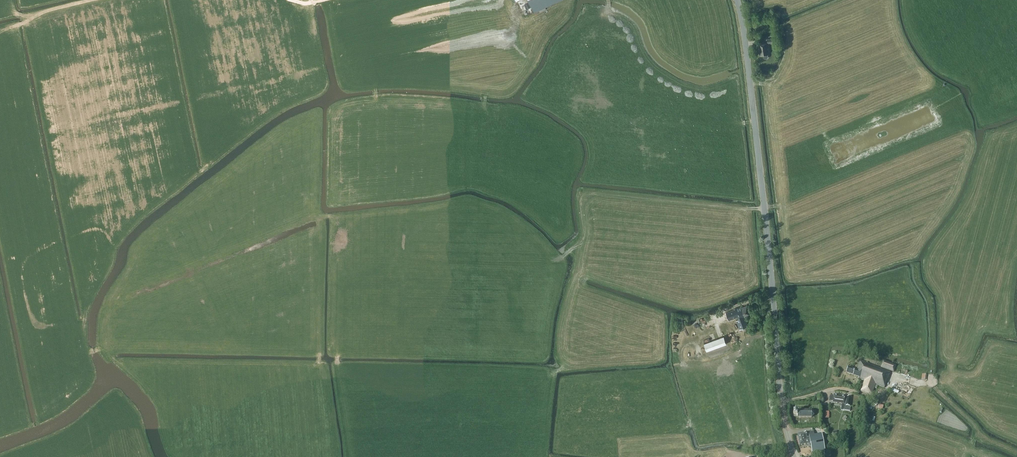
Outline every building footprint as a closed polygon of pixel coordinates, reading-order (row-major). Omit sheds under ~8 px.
[(534,10),(556,0),(529,0),(534,10)] [(768,57),(767,54),(768,54),(766,43),(758,44),(759,55),(763,54),(764,57),(765,58),(767,58),(768,57)] [(750,314),(747,305),(741,307),(741,306),(734,309),(726,312),(728,320),(737,317),(738,319),(736,320),(739,329),(748,326),(744,316),(750,314)] [(706,351),(726,344),(724,336),(704,343),(706,351)] [(872,395),(875,388),(876,388),(878,385),(884,388),(890,372),(860,361),(858,365),(856,370),(848,367),(846,372),(859,377),(858,378),(864,380),(860,391),(872,395)] [(894,372),(896,365),(883,361),(881,367),(894,372)] [(845,396),(834,394),(833,396),(830,395),(829,401),(833,401),(832,402),(842,404),(842,405),(844,406),(843,410),(850,411),(851,406),(850,406),(851,397),(847,396),(847,397),(845,397),(845,396)] [(814,435),(813,431),(798,434),(800,445),(810,443),(812,453),(825,450),(822,434),(814,435)]
